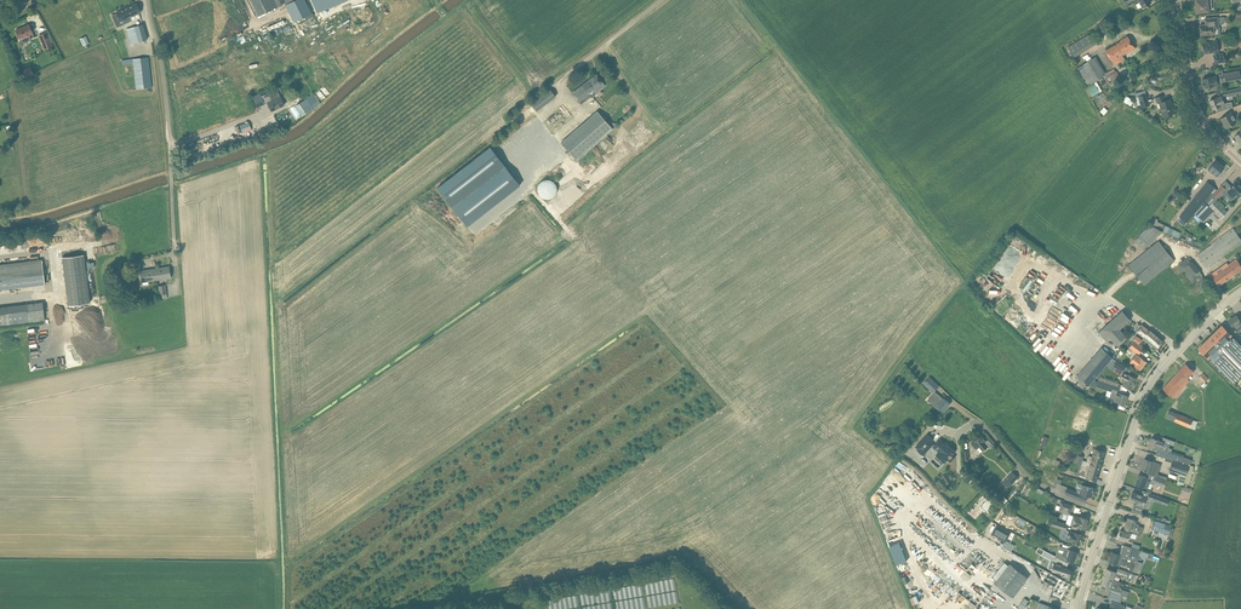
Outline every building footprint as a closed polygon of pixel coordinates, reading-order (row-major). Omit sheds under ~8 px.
[(258,17),(278,7),(274,0),(249,0),(258,17)] [(287,7),(294,22),(312,13),(305,0),(283,0),(287,7)] [(316,13),(347,0),(311,0),(316,13)] [(1209,11),(1208,4),(1212,4),(1211,0),(1196,0),(1196,7),(1195,7),(1196,13),(1202,13),(1202,12),(1209,11)] [(137,3),(126,8),(130,17),(132,21),(140,17),(138,13),(141,12),(137,3)] [(117,14),(112,16),(116,24),(120,22),(123,20),(125,24),(132,21),(130,17),(126,8),(116,13),(117,14)] [(1199,27),(1199,28),(1199,32),(1200,33),(1201,33),(1201,35),(1207,34),(1214,34),(1215,35),(1219,34),(1221,33),(1220,27),(1218,25),(1217,17),(1213,18),(1207,18),(1205,19),(1205,25),(1200,25),(1200,27),(1199,27)] [(1131,27),(1128,21),(1119,26),(1122,32),(1131,27)] [(17,32),(15,32),(17,37),(18,36),(19,39),(30,35),(33,33),(32,31),(35,30),(32,24),(30,25),(29,24),(24,26),(21,27),(16,30),(17,32)] [(147,39),(142,24),(127,29),(132,44),(147,39)] [(47,32),(39,35),(45,49),(53,46),(51,43),(53,42),(49,34),(48,34),(47,32)] [(1074,57),(1095,45),(1088,34),(1068,47),(1074,57)] [(89,43),(86,36),(80,39),(83,46),(84,45),(86,48),(89,47),(87,44),(89,43)] [(1124,58),(1122,55),(1135,47),(1128,36),(1120,41),(1121,42),(1106,51),(1114,64),(1124,58)] [(1219,51),(1217,40),(1202,43),(1204,54),(1213,52),(1214,55),(1213,55),(1215,63),(1224,62),(1223,53),(1218,54),(1218,51),(1219,51)] [(122,60),(121,60),(123,65),(133,64),(136,89),(146,88),(152,87),(148,57),(142,58),(133,59),(133,58),(122,60)] [(1096,57),(1077,69),(1087,85),(1106,74),(1096,57)] [(34,74),(30,66),(22,71),(25,78),(34,74)] [(1110,85),(1120,79),(1116,71),(1115,71),(1114,69),(1107,73),(1112,80),(1108,82),(1110,85)] [(1240,70),(1222,73),(1224,82),(1240,79),(1240,70)] [(593,89),(602,82),(596,74),(572,93),(578,101),(579,101),(581,103),(590,96),(592,98),(597,94),(593,89)] [(1208,77),(1202,79),(1204,88),(1210,86),(1212,86),(1218,84),(1218,82),(1217,76),(1216,76),(1215,76),(1210,77),(1208,77)] [(1124,90),(1128,86),(1122,82),(1119,85),(1124,90)] [(1092,96),(1100,92),(1095,84),(1087,88),(1092,96)] [(534,111),(554,96),(548,88),(528,103),(534,111)] [(1240,94),(1240,88),(1222,92),(1223,97),(1240,94)] [(269,93),(261,96),(265,104),(268,103),(268,104),(271,111),(284,105),(281,99),(280,98),(280,97),(277,91),(275,92),(269,94),(269,93)] [(260,94),(253,97),(257,107),(265,104),(261,96),(260,94)] [(1142,107),(1150,105),(1146,94),(1139,96),(1142,107)] [(1221,95),(1210,100),(1213,109),(1216,108),(1218,112),(1227,109),(1225,103),(1221,95)] [(1126,96),(1123,101),(1131,106),(1134,101),(1126,96)] [(1157,97),(1156,97),(1158,103),(1159,102),(1163,116),(1168,114),(1174,113),(1174,112),(1172,104),(1170,99),(1164,101),(1163,96),(1157,97)] [(307,98),(295,106),(302,116),(313,108),(307,98)] [(544,118),(554,131),(576,115),(566,102),(544,118)] [(576,161),(613,128),(597,111),(560,143),(576,161)] [(1237,122),(1231,112),(1220,118),(1224,124),(1223,125),(1225,128),(1226,127),(1226,128),(1237,122)] [(248,122),(239,125),(242,132),(251,129),(248,122)] [(490,146),(437,188),(467,226),(520,185),(493,150),(490,146)] [(1216,176),(1224,167),(1223,166),(1224,165),(1220,161),(1219,162),(1215,160),(1208,169),(1216,176)] [(1226,190),(1234,198),(1240,191),(1240,186),(1240,185),(1240,184),(1236,179),(1233,183),(1233,184),(1226,190)] [(554,180),(537,181),(538,198),(555,197),(554,180)] [(1194,198),(1177,220),(1184,226),(1196,211),(1204,201),(1210,193),(1215,188),(1207,181),(1194,198)] [(1204,201),(1196,211),(1204,219),(1211,211),(1214,214),(1215,213),(1216,213),(1214,215),(1218,219),(1220,217),(1221,218),(1227,212),(1215,200),(1216,199),(1223,193),(1226,190),(1226,189),(1222,185),(1217,190),(1215,188),(1210,193),(1211,194),(1205,202),(1204,201)] [(1160,210),(1167,216),(1173,207),(1166,202),(1160,210)] [(1181,233),(1165,226),(1157,221),(1158,220),(1155,218),(1151,226),(1163,231),(1171,236),(1177,238),(1181,233)] [(1196,253),(1206,267),(1240,244),(1240,239),(1234,228),(1196,253)] [(1159,241),(1127,263),(1143,284),(1174,262),(1159,241)] [(60,257),(65,305),(87,303),(82,254),(60,257)] [(1189,256),(1178,265),(1189,279),(1200,270),(1189,256)] [(42,259),(0,265),(0,289),(45,284),(42,259)] [(1240,269),(1240,265),(1237,259),(1228,265),(1227,263),(1211,274),(1219,285),(1240,269)] [(169,266),(156,268),(157,280),(171,278),(169,266)] [(156,268),(140,271),(142,282),(157,280),(156,268)] [(127,286),(120,288),(123,295),(137,290),(135,286),(134,284),(127,286)] [(165,285),(158,286),(160,294),(166,293),(165,285)] [(0,308),(0,332),(26,329),(23,305),(0,308)] [(1117,345),(1126,336),(1119,329),(1130,319),(1122,311),(1099,332),(1106,341),(1110,338),(1117,345)] [(1228,321),(1232,326),(1234,325),(1239,331),(1240,331),(1240,321),(1238,317),(1236,315),(1232,318),(1232,317),(1231,317),(1229,319),(1229,320),(1228,321)] [(1139,324),(1136,327),(1138,329),(1137,331),(1143,337),(1147,341),(1152,345),(1153,343),(1158,347),(1163,341),(1159,337),(1149,329),(1149,330),(1142,324),(1142,325),(1141,326),(1139,324)] [(1199,348),(1208,357),(1209,356),(1211,358),(1210,360),(1213,363),(1215,362),(1217,364),(1215,365),(1219,369),(1220,367),(1223,370),(1221,371),(1224,374),(1226,373),(1228,375),(1227,377),(1233,383),(1236,380),(1239,377),(1240,375),(1240,347),(1240,345),(1239,342),(1237,343),(1235,341),(1236,340),(1233,337),(1232,338),(1230,336),(1231,334),(1222,325),(1218,329),(1216,331),(1206,341),(1204,343),(1199,348)] [(1134,341),(1129,347),(1133,351),(1138,354),(1143,348),(1139,344),(1142,340),(1136,335),(1136,336),(1133,340),(1134,341)] [(1140,370),(1146,362),(1136,354),(1130,362),(1140,370)] [(1113,359),(1110,362),(1113,365),(1113,366),(1122,372),(1125,366),(1113,359)] [(1194,371),(1185,363),(1163,389),(1173,398),(1189,380),(1187,379),(1194,371)] [(1085,366),(1077,376),(1089,386),(1097,376),(1085,366)] [(1125,380),(1123,385),(1131,389),(1131,388),(1132,389),(1132,388),(1134,385),(1134,384),(1133,384),(1136,378),(1128,374),(1123,372),(1120,378),(1125,380)] [(1208,379),(1203,373),(1199,377),(1204,383),(1208,379)] [(924,383),(930,389),(932,386),(935,389),(939,386),(930,377),(924,383)] [(1124,405),(1127,396),(1117,393),(1120,384),(1099,377),(1096,386),(1108,390),(1105,396),(1102,395),(1100,400),(1110,405),(1112,400),(1114,401),(1114,402),(1124,405)] [(950,403),(944,398),(943,399),(942,398),(940,396),(933,391),(934,392),(930,396),(935,400),(935,401),(932,404),(936,407),(935,407),(936,408),(936,407),(938,408),(938,409),(939,410),(939,409),(940,408),(944,411),(950,403)] [(1169,410),(1166,418),(1174,421),(1194,430),(1197,422),(1177,413),(1173,411),(1169,410)] [(923,455),(933,444),(931,442),(933,439),(927,434),(916,447),(918,449),(917,450),(923,455)] [(980,434),(971,442),(977,449),(979,447),(983,451),(983,450),(984,450),(985,450),(987,448),(987,447),(988,446),(989,447),(991,448),(993,445),(988,440),(986,441),(980,434)] [(1151,438),(1148,447),(1155,449),(1158,450),(1156,454),(1166,457),(1165,458),(1172,460),(1190,466),(1190,465),(1192,460),(1184,457),(1178,455),(1178,454),(1168,451),(1169,447),(1170,444),(1163,442),(1162,441),(1158,440),(1157,440),(1151,438)] [(952,454),(955,451),(946,444),(940,439),(933,446),(939,451),(936,454),(945,462),(947,459),(950,462),(955,457),(952,454)] [(1089,455),(1087,461),(1101,466),(1105,452),(1095,449),(1093,456),(1089,455)] [(1083,456),(1076,454),(1071,469),(1079,471),(1078,475),(1096,481),(1101,466),(1087,461),(1082,460),(1083,456)] [(1165,458),(1165,460),(1171,462),(1169,470),(1173,471),(1180,473),(1186,475),(1184,482),(1188,484),(1189,484),(1191,476),(1194,466),(1190,465),(1190,466),(1172,460),(1165,458)] [(1157,476),(1161,464),(1144,459),(1141,469),(1147,471),(1147,473),(1157,476)] [(1000,485),(998,487),(1003,491),(1005,490),(1018,477),(1012,472),(1002,482),(1003,482),(1000,485)] [(1148,488),(1151,479),(1147,478),(1147,477),(1139,474),(1135,484),(1143,487),(1148,488)] [(1154,480),(1153,482),(1163,485),(1165,480),(1156,477),(1155,476),(1154,480)] [(1165,480),(1163,485),(1162,487),(1173,491),(1176,484),(1165,480)] [(1081,489),(1078,488),(1077,493),(1067,488),(1065,493),(1085,502),(1087,497),(1086,496),(1086,495),(1091,496),(1094,488),(1082,484),(1081,489)] [(1132,492),(1130,500),(1134,501),(1134,502),(1135,502),(1137,502),(1144,505),(1146,497),(1142,496),(1141,495),(1138,494),(1132,492)] [(1169,500),(1149,493),(1148,498),(1167,505),(1169,500)] [(982,506),(987,509),(991,503),(986,500),(982,506)] [(1060,506),(1059,511),(1070,514),(1073,506),(1061,502),(1060,501),(1059,506),(1060,506)] [(1003,508),(996,520),(1002,524),(1009,511),(1003,508)] [(1074,516),(1071,524),(1079,526),(1085,528),(1088,519),(1082,517),(1080,517),(1074,515),(1074,516)] [(1120,530),(1118,538),(1124,539),(1128,541),(1129,536),(1136,538),(1137,535),(1140,536),(1142,532),(1134,530),(1135,525),(1137,521),(1133,520),(1127,518),(1124,527),(1125,527),(1124,532),(1120,530)] [(1154,519),(1151,529),(1154,530),(1167,534),(1166,540),(1169,541),(1171,535),(1171,536),(1174,528),(1171,527),(1171,524),(1166,523),(1161,521),(1154,519)] [(1066,530),(1067,524),(1053,520),(1051,526),(1066,530)] [(1010,533),(996,526),(991,534),(993,535),(994,535),(998,537),(997,538),(1005,542),(1010,533)] [(1080,544),(1083,535),(1076,533),(1075,533),(1068,531),(1066,540),(1080,544)] [(1004,541),(1001,546),(1010,551),(1014,545),(1006,541),(1005,542),(1004,541)] [(1059,546),(1056,556),(1061,558),(1067,562),(1068,563),(1069,563),(1070,560),(1074,561),(1076,557),(1077,557),(1078,553),(1077,553),(1077,552),(1070,550),(1059,546)] [(1113,552),(1109,562),(1115,564),(1116,565),(1120,566),(1120,564),(1124,565),(1130,568),(1129,570),(1133,571),(1134,572),(1135,571),(1138,573),(1142,563),(1137,561),(1139,555),(1141,551),(1138,550),(1131,547),(1130,547),(1129,551),(1126,550),(1122,549),(1120,555),(1113,552)] [(1067,562),(1061,558),(1056,556),(1044,550),(1042,555),(1050,559),(1050,558),(1055,560),(1052,570),(1058,572),(1058,573),(1063,574),(1062,576),(1069,578),(1069,577),(1072,569),(1065,567),(1066,564),(1067,562)] [(965,570),(970,573),(975,566),(970,563),(965,570)] [(1028,578),(1010,564),(995,583),(1013,597),(1028,578)] [(957,565),(954,568),(962,574),(965,571),(957,565)] [(1107,569),(1104,576),(1113,579),(1114,575),(1118,577),(1119,574),(1126,576),(1126,577),(1133,580),(1135,575),(1118,569),(1116,572),(1115,572),(1107,569)] [(1065,581),(1051,574),(1049,578),(1048,577),(1045,583),(1060,590),(1065,581)] [(1104,576),(1101,584),(1107,586),(1110,587),(1111,587),(1110,591),(1114,592),(1112,599),(1120,603),(1122,598),(1123,595),(1127,597),(1129,592),(1122,589),(1119,585),(1120,582),(1118,581),(1113,579),(1104,576)] [(1124,606),(1112,601),(1110,608),(1124,608),(1124,606)]
